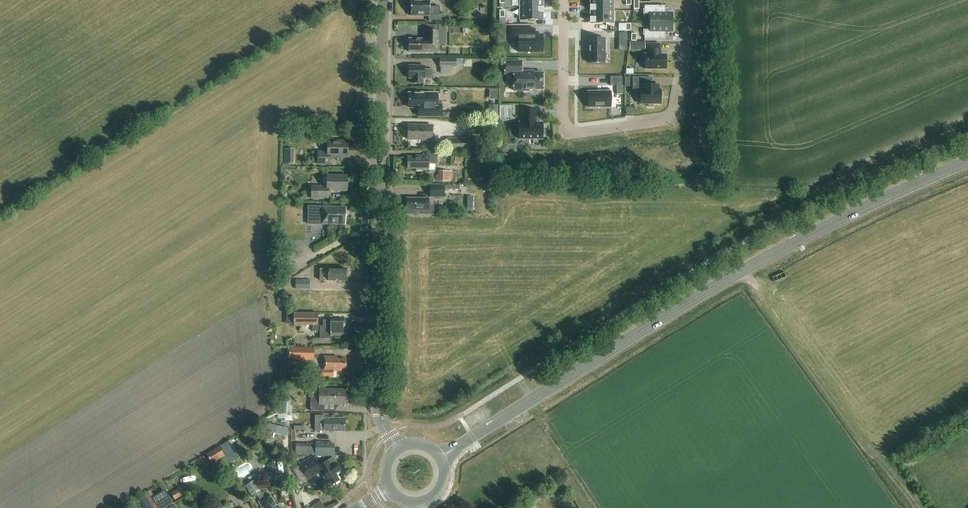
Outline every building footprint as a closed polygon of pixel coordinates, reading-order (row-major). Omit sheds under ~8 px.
[(439,15),(439,7),(430,7),(430,0),(409,0),(409,4),(411,4),(411,11),(409,11),(409,16),(429,16),(429,22),(445,22),(445,15),(439,15)] [(543,8),(543,0),(520,0),(520,8),(543,8)] [(591,11),(613,11),(613,0),(591,0),(591,11)] [(650,14),(650,22),(672,23),(672,13),(665,13),(665,6),(644,6),(644,14),(650,14)] [(543,8),(520,8),(520,20),(543,20),(543,8)] [(613,24),(613,11),(591,11),(591,24),(613,24)] [(672,23),(650,22),(650,32),(644,32),(644,39),(665,39),(665,33),(672,33),(672,23)] [(439,31),(439,26),(427,25),(427,31),(427,39),(410,39),(409,52),(427,53),(427,52),(439,52),(439,45),(439,31)] [(543,52),(543,36),(535,36),(535,30),(513,30),(513,41),(518,41),(518,53),(543,52)] [(627,34),(619,34),(619,43),(627,43),(627,34)] [(605,39),(589,39),(588,63),(604,63),(605,39)] [(645,43),(630,43),(630,51),(645,51),(645,43)] [(660,55),(660,51),(661,51),(661,45),(649,45),(649,55),(646,55),(646,69),(667,69),(667,55),(660,55)] [(457,67),(457,59),(440,59),(440,67),(457,67)] [(522,62),(505,62),(505,75),(514,75),(514,91),(528,91),(528,90),(543,90),(543,74),(530,74),(530,72),(522,72),(522,62)] [(425,67),(410,66),(409,79),(413,79),(413,84),(424,84),(424,79),(425,78),(425,77),(433,78),(433,70),(425,70),(425,67)] [(610,77),(610,86),(622,86),(622,77),(610,77)] [(661,94),(660,92),(660,90),(659,90),(659,86),(651,86),(651,78),(633,78),(633,92),(640,92),(640,104),(648,104),(648,108),(653,108),(653,104),(660,104),(660,99),(661,98),(661,94)] [(611,92),(588,92),(588,108),(611,108),(611,92)] [(438,101),(438,94),(409,94),(409,107),(418,107),(418,116),(442,117),(442,102),(438,101)] [(488,118),(498,118),(498,105),(488,105),(488,118)] [(501,121),(510,121),(510,106),(501,106),(501,121)] [(519,124),(519,139),(543,139),(543,124),(536,124),(536,111),(522,111),(522,124),(519,124)] [(432,140),(433,127),(409,126),(408,140),(432,140)] [(330,164),(330,156),(348,156),(348,141),(328,141),(328,152),(319,152),(319,164),(330,164)] [(294,161),(294,151),(284,151),(284,164),(291,164),(291,161),(294,161)] [(427,151),(427,156),(418,156),(418,158),(409,158),(408,169),(417,169),(417,171),(429,171),(430,164),(438,165),(438,151),(427,151)] [(436,176),(436,182),(452,181),(452,171),(439,172),(439,176),(436,176)] [(328,199),(329,191),(348,191),(348,176),(328,175),(327,188),(312,187),(312,199),(328,199)] [(444,198),(444,186),(430,186),(430,198),(444,198)] [(434,205),(428,205),(428,199),(408,199),(408,214),(433,214),(434,205)] [(335,207),(322,207),(308,206),(308,224),(322,224),(330,225),(330,224),(346,224),(346,215),(347,214),(347,210),(346,209),(346,208),(335,207)] [(346,281),(346,270),(328,270),(328,269),(320,269),(320,280),(329,280),(329,281),(346,281)] [(311,290),(311,280),(296,280),(296,289),(311,290)] [(323,326),(320,326),(320,325),(318,325),(318,313),(294,313),(294,326),(313,326),(313,332),(320,332),(320,339),(332,339),(332,336),(346,337),(346,328),(345,328),(345,320),(331,320),(323,320),(323,326)] [(315,360),(315,348),(288,348),(288,358),(293,358),(293,360),(315,360)] [(325,357),(325,370),(319,370),(319,377),(334,377),(334,371),(342,371),(342,369),(346,369),(346,359),(337,359),(337,357),(325,357)] [(345,390),(320,390),(320,389),(308,389),(308,398),(311,398),(311,412),(324,412),(324,404),(345,405),(345,390)] [(283,400),(283,415),(292,415),(292,406),(290,406),(291,401),(283,400)] [(345,431),(345,418),(325,418),(325,416),(315,416),(315,431),(325,431),(345,431)] [(285,448),(292,447),(291,421),(284,422),(285,448)] [(310,447),(310,456),(312,456),(313,456),(335,456),(335,443),(309,443),(309,447),(310,447)] [(231,466),(225,456),(220,446),(206,454),(212,464),(220,459),(226,469),(231,466)] [(334,458),(321,465),(319,466),(313,456),(312,456),(299,464),(308,480),(322,471),(331,486),(340,480),(336,474),(342,471),(334,458)] [(255,480),(245,486),(252,498),(263,492),(255,480)] [(175,500),(184,495),(180,488),(171,493),(175,500)] [(173,503),(168,496),(157,502),(150,490),(144,494),(153,507),(165,507),(173,503)] [(275,506),(277,505),(270,494),(259,501),(263,507),(276,507),(275,506)] [(145,498),(137,503),(140,507),(151,507),(145,498)]
